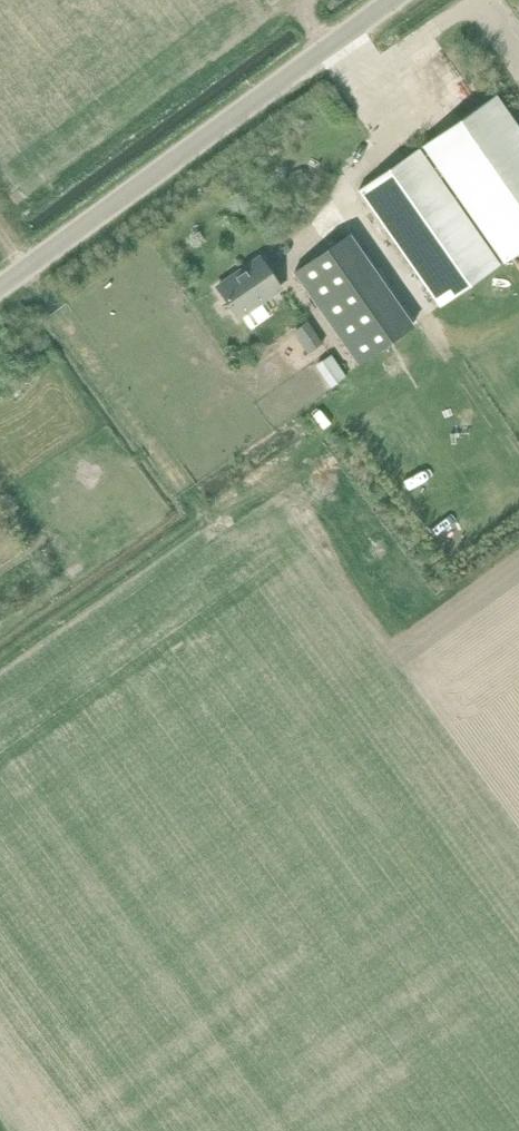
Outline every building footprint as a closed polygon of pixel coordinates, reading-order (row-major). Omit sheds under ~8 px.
[(451,187),(504,262),(518,251),(518,128),(496,95),(423,146),(437,166),(451,187)] [(451,187),(437,166),(434,169),(419,148),(357,191),(438,307),(500,264),(448,189),(451,187)] [(347,235),(292,273),(356,364),(411,326),(347,235)] [(257,256),(213,284),(232,314),(276,287),(257,256)] [(307,321),(295,329),(310,352),(323,344),(307,321)] [(331,355),(318,364),(333,386),(346,377),(331,355)]
